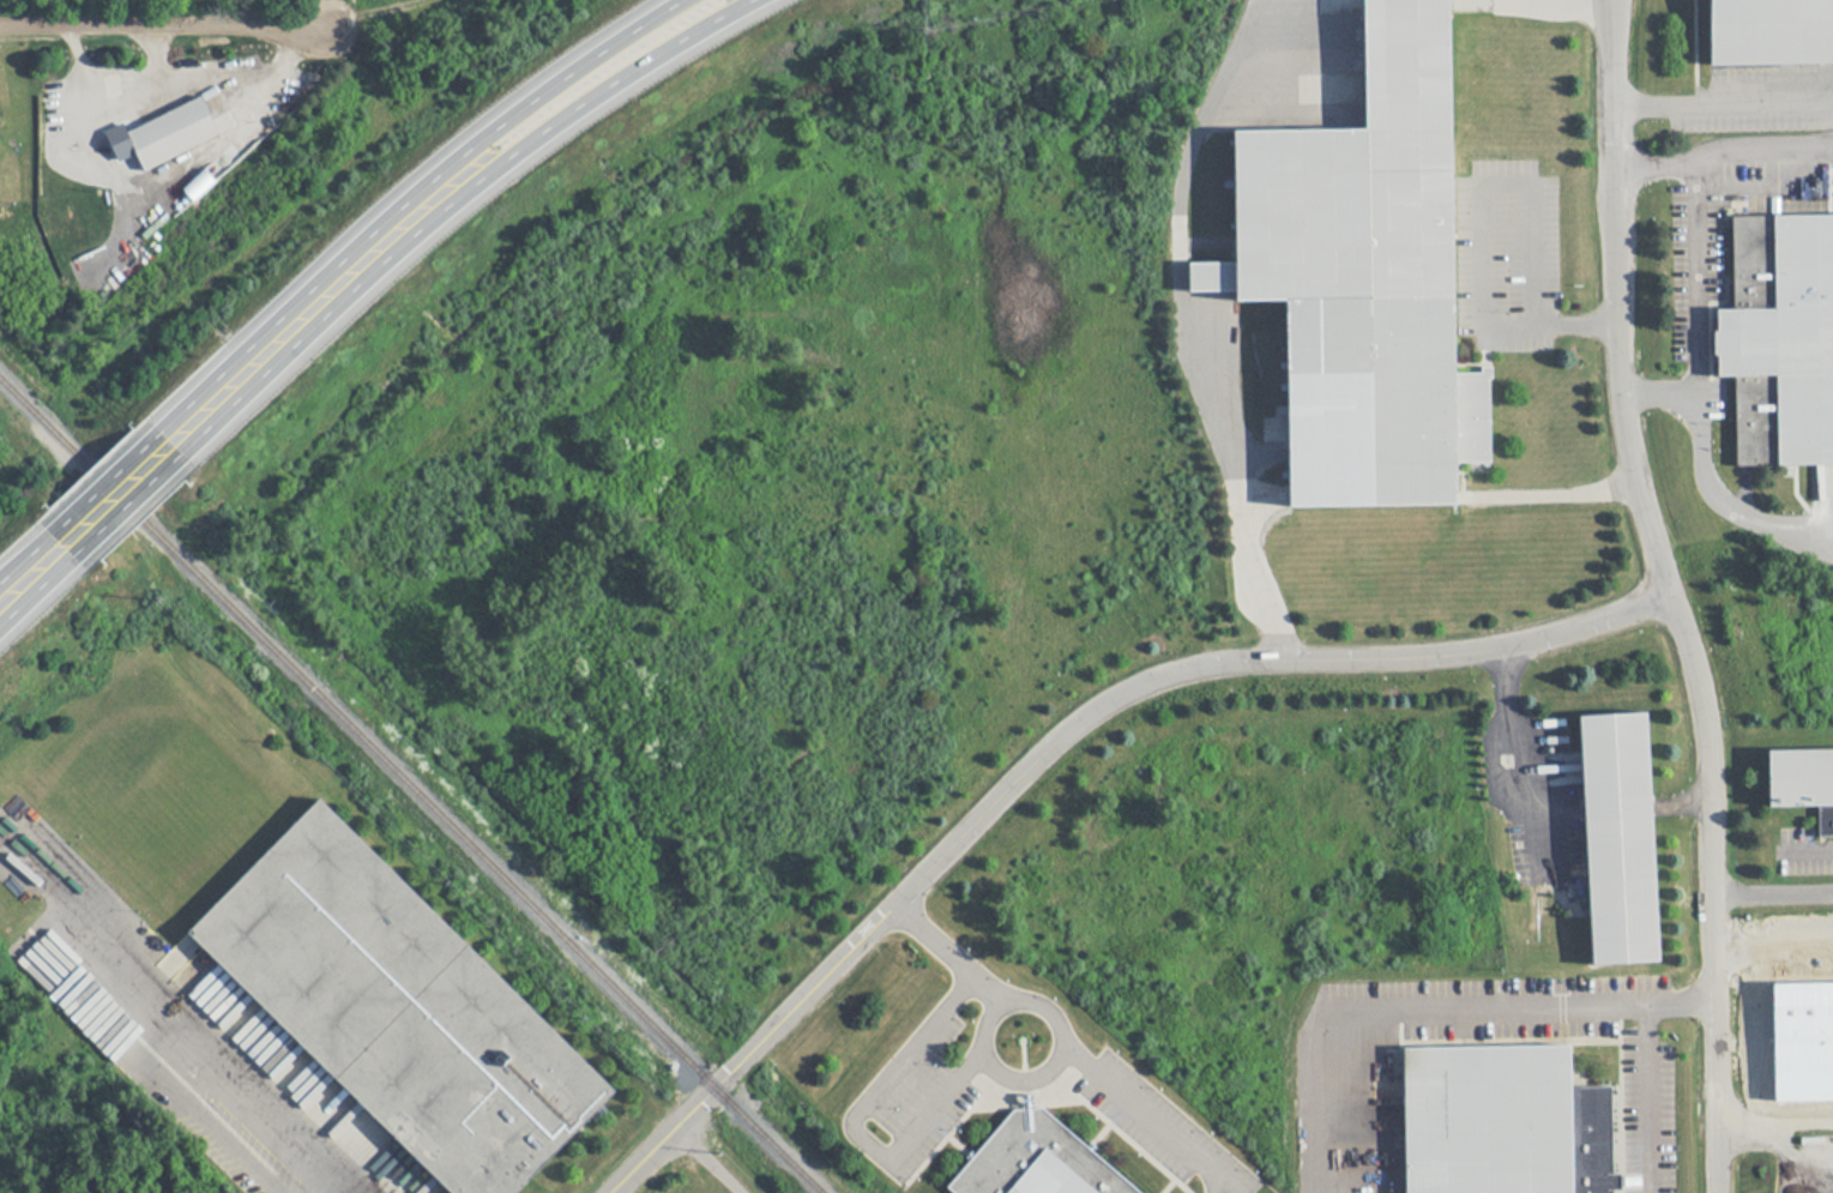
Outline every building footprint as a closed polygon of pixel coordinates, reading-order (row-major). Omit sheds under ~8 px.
[(1708,66),(1707,0),(1832,0),(1832,64),(1708,66)] [(1369,4),(1453,2),(1460,381),(1487,381),(1489,457),(1460,457),(1461,501),(1296,504),(1292,302),(1190,305),(1189,263),(1241,261),(1238,129),(1371,126),(1369,4)] [(221,135),(204,97),(127,132),(144,170),(221,135)] [(64,140),(114,137),(113,114),(52,119),(54,150),(65,149),(64,140)] [(1737,224),(1832,222),(1832,457),(1742,459),(1737,224)] [(1576,718),(1651,712),(1670,960),(1596,966),(1576,718)] [(1765,752),(1832,750),(1832,802),(1766,803),(1765,752)] [(620,1090),(519,1192),(456,1192),(192,930),(324,797),(620,1090)] [(1614,1080),(1616,1192),(1407,1192),(1404,1044),(1578,1040),(1579,1080),(1614,1080)] [(1051,1145),(1107,1192),(1009,1192),(1051,1145)]
